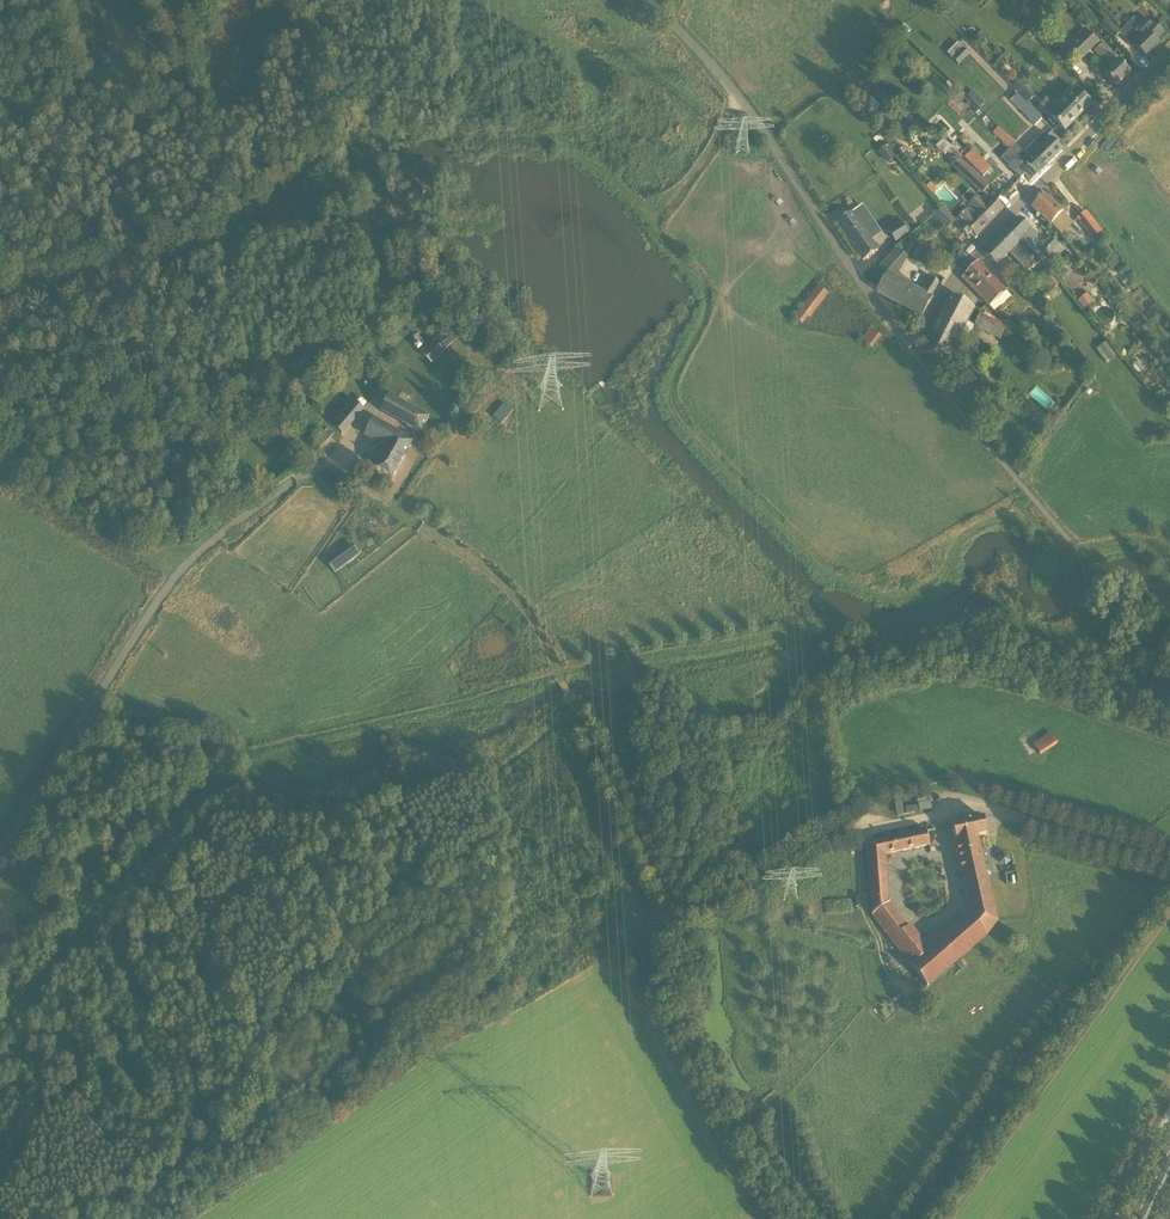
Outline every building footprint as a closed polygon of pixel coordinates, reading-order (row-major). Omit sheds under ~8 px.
[(1102,17),(1097,22),(1114,39),(1121,33),(1107,19),(1106,20),(1102,17)] [(1128,40),(1145,57),(1159,44),(1157,43),(1166,34),(1149,18),(1141,27),(1143,29),(1137,36),(1134,33),(1128,40)] [(1078,61),(1099,42),(1085,27),(1065,47),(1078,61)] [(1116,86),(1130,72),(1102,44),(1096,50),(1111,66),(1103,74),(1116,86)] [(963,48),(952,59),(959,65),(969,54),(963,48)] [(1012,87),(1029,103),(1035,96),(1019,80),(1012,87)] [(888,114),(895,107),(877,90),(871,97),(888,114)] [(1065,131),(1091,104),(1076,90),(1050,116),(1065,131)] [(973,91),(968,96),(980,108),(985,103),(973,91)] [(1035,126),(1042,119),(1018,93),(1011,100),(1035,126)] [(998,127),(993,133),(1008,146),(1013,141),(1006,134),(998,127)] [(1062,150),(1045,132),(1025,153),(1033,161),(1040,154),(1048,164),(1062,150)] [(936,145),(943,154),(951,147),(944,138),(936,145)] [(1033,161),(1025,153),(1013,141),(1008,146),(1017,154),(1020,158),(1019,158),(1023,162),(1017,168),(1030,182),(1048,164),(1040,154),(1033,161)] [(887,146),(878,153),(887,165),(896,157),(887,146)] [(959,158),(953,153),(947,159),(953,165),(982,193),(988,187),(959,158)] [(983,174),(995,162),(988,155),(976,167),(983,174)] [(992,198),(986,204),(971,190),(962,199),(970,207),(976,213),(987,226),(1004,209),(992,198)] [(1062,234),(1072,223),(1061,213),(1063,211),(1044,193),(1032,206),(1062,234)] [(946,226),(955,218),(944,207),(935,215),(946,226)] [(977,237),(987,226),(976,213),(970,207),(966,211),(957,221),(961,225),(959,227),(968,235),(971,232),(977,237)] [(836,222),(863,261),(878,251),(852,212),(836,222)] [(1090,235),(1087,230),(1095,223),(1086,212),(1078,218),(1079,219),(1074,224),(1086,238),(1090,235)] [(1036,236),(1030,230),(1031,229),(1019,217),(1004,233),(1016,245),(1020,241),(1025,236),(1031,242),(1036,236)] [(909,232),(902,223),(889,232),(895,242),(909,232)] [(1016,245),(1004,233),(984,254),(995,265),(1008,252),(1015,258),(1026,247),(1020,241),(1016,245)] [(1053,261),(1064,250),(1051,237),(1040,248),(1053,261)] [(922,290),(897,277),(908,256),(897,248),(882,263),(870,283),(878,290),(877,292),(922,318),(942,284),(930,277),(922,290)] [(990,306),(1006,293),(978,260),(962,278),(989,304),(990,306)] [(1125,264),(1116,272),(1121,278),(1130,270),(1125,264)] [(1019,269),(1012,275),(1020,285),(1027,280),(1019,269)] [(1034,282),(1044,296),(1058,286),(1048,272),(1034,282)] [(815,283),(794,319),(806,326),(826,290),(815,283)] [(1087,294),(1078,301),(1085,309),(1094,302),(1087,294)] [(922,353),(945,365),(974,307),(951,295),(922,353)] [(1000,338),(1006,326),(981,313),(974,324),(1000,338)] [(433,364),(445,352),(460,339),(447,324),(432,338),(434,339),(421,351),(433,364)] [(869,327),(861,341),(873,348),(881,334),(869,327)] [(980,405),(982,399),(975,395),(972,401),(980,405)] [(420,434),(429,418),(389,397),(381,412),(420,434)] [(329,423),(341,434),(364,409),(352,398),(329,423)] [(503,402),(493,417),(502,423),(512,408),(503,402)] [(393,478),(413,440),(374,419),(366,435),(384,445),(383,447),(385,448),(375,468),(393,478)] [(327,565),(334,574),(359,556),(352,546),(327,565)] [(1057,743),(1050,733),(1033,744),(1040,754),(1057,743)] [(896,815),(904,814),(902,798),(894,799),(896,815)] [(905,813),(920,812),(920,804),(904,805),(905,813)] [(928,986),(985,936),(998,919),(977,836),(987,834),(984,818),(952,825),(972,914),(930,949),(911,925),(909,927),(889,901),(886,855),(930,845),(927,830),(867,843),(873,914),(872,915),(928,986)]
